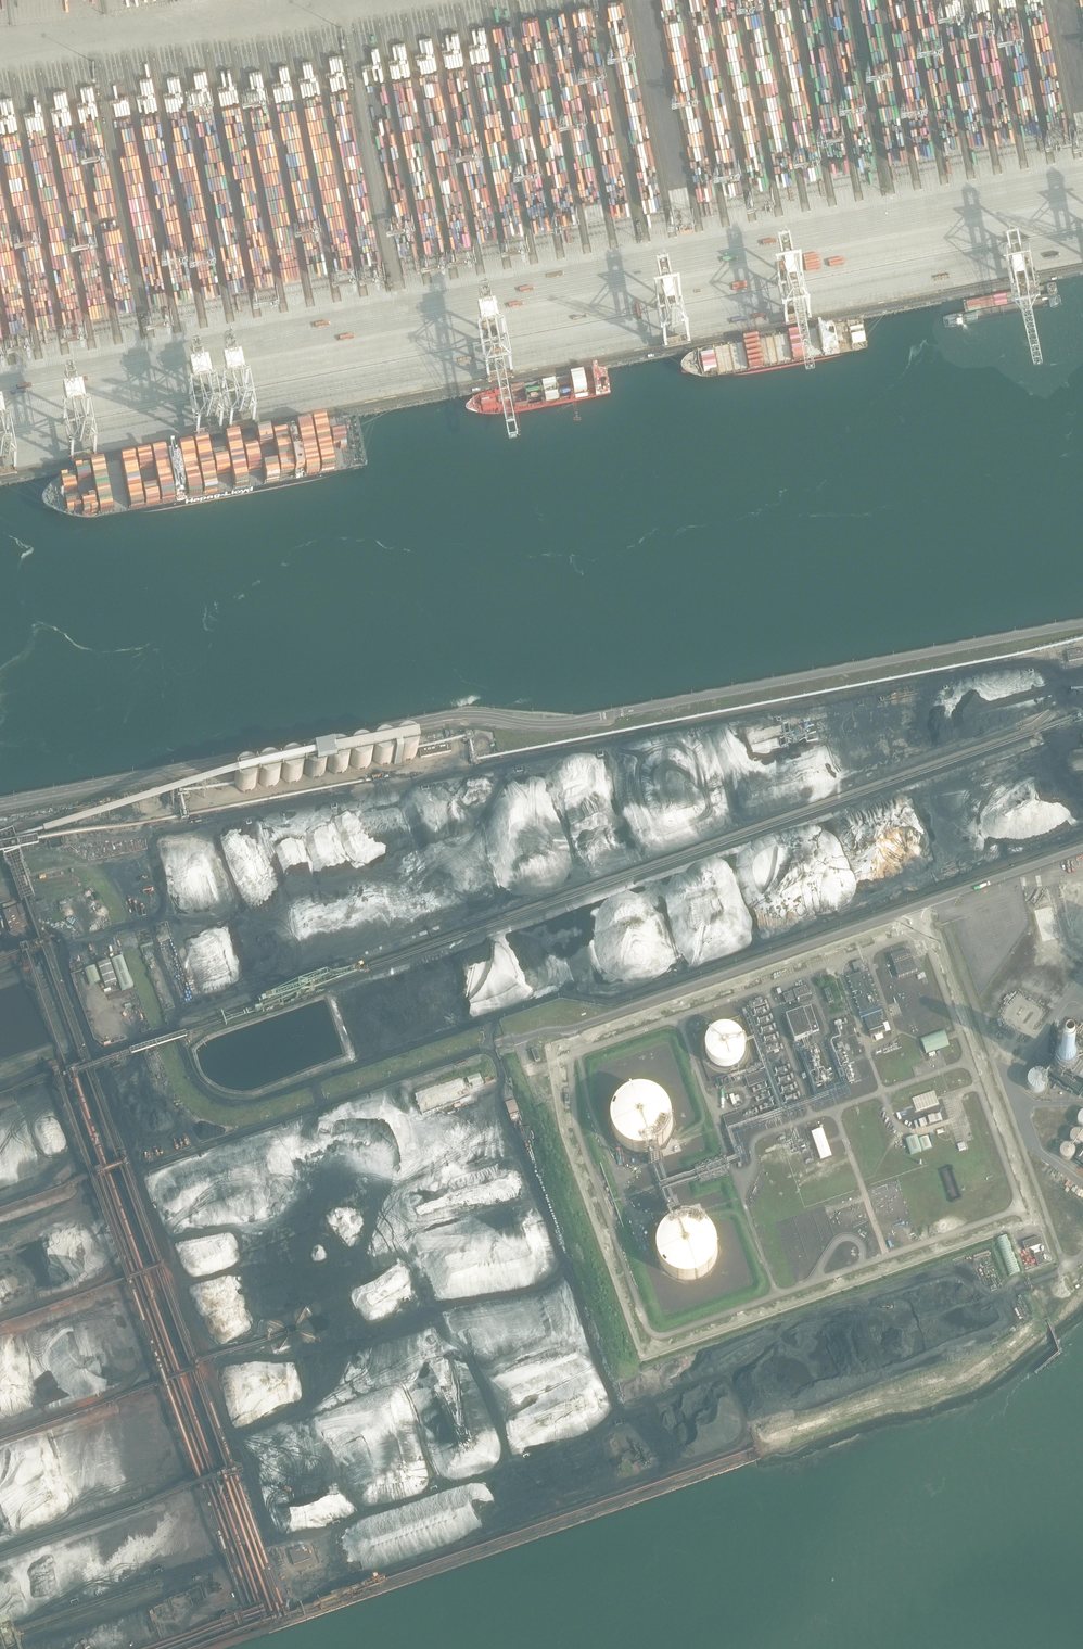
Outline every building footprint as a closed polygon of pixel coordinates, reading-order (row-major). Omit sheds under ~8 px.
[(1082,226),(1082,214),(1082,215),(1081,216),(1053,218),(1055,219),(1054,221),(1055,222),(1054,223),(1051,223),(1051,225),(1046,226),(1051,228),(1082,226)] [(896,290),(896,298),(907,298),(907,294),(905,294),(904,290),(896,290)] [(1082,659),(1082,649),(1067,652),(1068,662),(1082,659)] [(397,756),(398,757),(399,758),(401,759),(403,760),(405,760),(406,760),(408,760),(410,760),(412,759),(414,758),(415,757),(416,755),(417,753),(417,751),(418,750),(417,748),(417,746),(416,744),(415,742),(414,741),(412,740),(411,739),(409,738),(407,738),(405,738),(403,739),(401,739),(400,740),(398,742),(397,743),(396,745),(395,746),(395,748),(395,749),(395,750),(395,751),(395,752),(396,753),(396,754),(397,755),(397,756)] [(391,761),(392,760),(393,758),(394,757),(394,756),(394,755),(394,754),(394,753),(394,752),(394,751),(393,750),(393,749),(392,747),(391,746),(389,744),(388,743),(386,743),(384,742),(382,742),(381,743),(379,743),(377,744),(376,745),(374,747),(373,748),(372,750),(372,752),(372,753),(372,755),(372,757),(373,759),(374,760),(376,762),(377,763),(379,764),(380,764),(382,765),(384,765),(386,764),(388,764),(389,763),(391,761)] [(452,752),(450,744),(419,750),(419,751),(421,758),(452,752)] [(371,759),(370,757),(370,755),(369,753),(367,751),(366,750),(364,749),(362,748),(360,748),(358,748),(355,749),(353,750),(352,751),(350,753),(349,755),(349,757),(348,758),(348,759),(348,761),(349,763),(350,765),(351,767),(353,768),(355,769),(356,770),(357,770),(359,770),(360,770),(362,770),(364,769),(365,768),(367,767),(368,766),(370,764),(370,761),(371,759)] [(347,764),(347,761),(347,759),(345,757),(344,756),(343,754),(341,753),(339,753),(336,752),(334,753),(332,753),(331,754),(330,754),(328,756),(327,758),(326,759),(325,761),(325,762),(325,764),(325,766),(326,768),(327,770),(328,771),(330,773),(332,774),(333,774),(334,775),(336,775),(337,775),(338,775),(340,774),(342,773),(344,772),(345,770),(346,768),(347,766),(347,764)] [(325,768),(325,765),(324,763),(323,761),(321,760),(320,758),(318,757),(316,757),(314,756),(312,757),(310,757),(309,758),(307,758),(306,760),(304,762),(303,763),(303,765),(303,766),(302,768),(303,770),(303,772),(304,774),(305,775),(307,777),(309,778),(310,778),(311,779),(313,779),(314,779),(316,779),(318,778),(320,777),(321,776),(323,774),(324,772),(325,770),(325,768)] [(301,773),(301,772),(301,770),(301,768),(299,766),(298,764),(297,763),(295,762),(293,761),(291,761),(288,761),(286,762),(285,762),(284,763),(282,764),(281,766),(280,768),(279,770),(279,771),(279,772),(279,774),(280,776),(281,778),(282,780),(284,781),(286,782),(287,783),(288,783),(290,784),(291,783),(292,783),(295,783),(296,782),(298,781),(299,779),(301,777),(301,775),(301,773)] [(279,777),(278,775),(278,773),(277,771),(275,769),(274,768),(272,767),(270,766),(268,766),(266,766),(264,767),(263,767),(261,768),(260,769),(258,771),(257,773),(257,775),(256,776),(256,777),(257,779),(257,781),(258,783),(259,785),(261,786),(263,787),(264,788),(265,788),(267,788),(268,788),(270,788),(272,787),(273,787),(275,785),(277,784),(278,782),(278,779),(279,777)] [(256,781),(256,779),(255,777),(254,775),(253,773),(251,772),(249,771),(247,770),(245,770),(243,770),(241,771),(240,771),(238,772),(237,773),(235,775),(234,777),(234,779),(234,780),(234,781),(234,783),(234,785),(235,787),(237,789),(238,790),(240,791),(241,792),(242,792),(244,792),(245,792),(247,792),(249,792),(251,791),(252,789),(254,788),(255,786),(256,784),(256,781)] [(45,900),(43,901),(36,904),(39,913),(49,909),(45,900)] [(1080,909),(1076,910),(1075,904),(1065,907),(1075,942),(1082,939),(1082,920),(1080,909)] [(21,905),(3,911),(6,920),(11,932),(15,930),(29,926),(21,905)] [(1057,937),(1053,917),(1040,920),(1045,940),(1057,937)] [(1065,960),(1069,955),(1054,943),(1050,948),(1065,960)] [(891,956),(898,977),(916,971),(909,950),(891,956)] [(122,956),(111,960),(122,991),(133,987),(122,956)] [(109,961),(97,965),(105,988),(117,983),(109,961)] [(861,968),(859,961),(852,964),(854,971),(861,968)] [(95,965),(84,969),(89,985),(101,981),(95,965)] [(861,1019),(864,1018),(871,1037),(886,1032),(882,1020),(884,1019),(883,1015),(880,1016),(879,1013),(883,1011),(881,1007),(880,1008),(866,972),(848,979),(853,994),(855,994),(854,995),(854,996),(855,996),(856,996),(857,998),(855,999),(861,1015),(859,1015),(861,1019)] [(786,1001),(787,1003),(809,995),(812,994),(811,990),(808,991),(806,987),(802,988),(783,995),(786,1001)] [(834,1002),(830,989),(824,990),(829,1004),(834,1002)] [(999,1002),(1006,1007),(1016,994),(1010,989),(999,1002)] [(810,1008),(786,1017),(795,1042),(819,1033),(810,1008)] [(1080,1022),(1071,1036),(1064,1031),(1052,1049),(1057,1053),(1041,1076),(1042,1076),(1043,1077),(1044,1078),(1045,1079),(1046,1080),(1046,1081),(1046,1082),(1050,1077),(1079,1098),(1082,1092),(1082,1024),(1080,1022)] [(744,1050),(744,1047),(744,1043),(743,1040),(741,1037),(739,1034),(737,1032),(734,1030),(731,1029),(728,1028),(724,1028),(721,1028),(718,1029),(715,1030),(712,1032),(709,1034),(707,1037),(706,1040),(705,1043),(704,1046),(704,1050),(705,1053),(706,1056),(708,1059),(710,1062),(713,1064),(716,1065),(719,1067),(722,1067),(726,1067),(729,1067),(732,1065),(735,1064),(738,1062),(740,1059),(742,1056),(743,1053),(744,1050)] [(950,1045),(944,1030),(922,1038),(926,1053),(950,1045)] [(541,1060),(537,1049),(532,1051),(536,1062),(541,1060)] [(913,1075),(924,1071),(922,1064),(911,1068),(913,1075)] [(749,1088),(767,1081),(763,1071),(760,1072),(745,1077),(749,1088)] [(469,1084),(482,1079),(479,1073),(467,1077),(469,1084)] [(671,1124),(671,1121),(671,1118),(671,1115),(670,1112),(669,1109),(668,1107),(667,1104),(665,1102),(663,1100),(661,1098),(658,1096),(656,1094),(653,1093),(650,1092),(648,1091),(645,1090),(642,1090),(639,1090),(636,1091),(633,1091),(630,1092),(627,1093),(625,1095),(622,1096),(620,1098),(618,1100),(616,1103),(614,1105),(613,1108),(612,1110),(611,1113),(610,1116),(610,1119),(610,1122),(610,1125),(611,1128),(612,1131),(613,1133),(614,1136),(616,1139),(618,1141),(620,1143),(622,1145),(624,1147),(627,1148),(630,1149),(632,1150),(635,1151),(638,1151),(641,1151),(644,1151),(647,1151),(650,1150),(653,1149),(655,1148),(658,1146),(660,1144),(663,1142),(665,1140),(666,1138),(668,1135),(669,1133),(670,1130),(671,1127),(671,1124)] [(935,1092),(913,1099),(917,1111),(939,1104),(935,1092)] [(461,1100),(462,1104),(473,1100),(471,1096),(461,1100)] [(519,1111),(515,1100),(505,1103),(509,1114),(519,1111)] [(741,1111),(723,1118),(726,1127),(744,1120),(741,1111)] [(811,1133),(820,1159),(831,1155),(822,1129),(811,1133)] [(1071,1144),(1060,1145),(1062,1160),(1077,1158),(1075,1146),(1082,1145),(1082,1130),(1070,1131),(1071,1144)] [(937,1132),(930,1134),(931,1140),(939,1138),(937,1132)] [(922,1150),(917,1134),(905,1138),(911,1154),(922,1150)] [(929,1136),(919,1139),(923,1151),(932,1148),(929,1136)] [(943,1169),(950,1195),(958,1193),(951,1167),(943,1169)] [(721,1250),(721,1247),(721,1244),(720,1241),(719,1238),(718,1235),(717,1232),(715,1230),(714,1227),(711,1225),(709,1223),(707,1221),(704,1220),(701,1218),(698,1217),(695,1217),(692,1216),(689,1216),(686,1216),(683,1217),(680,1218),(677,1219),(674,1220),(672,1222),(669,1224),(667,1226),(665,1229),(663,1231),(662,1234),(661,1237),(660,1240),(659,1243),(659,1246),(659,1249),(659,1252),(660,1255),(661,1258),(662,1261),(664,1263),(665,1266),(667,1268),(669,1270),(672,1272),(675,1274),(677,1275),(680,1276),(683,1277),(686,1278),(689,1278),(692,1278),(695,1278),(698,1277),(701,1276),(704,1275),(707,1273),(709,1271),(712,1269),(714,1267),(716,1264),(717,1262),(718,1259),(720,1256),(720,1253),(721,1250)] [(1020,1271),(1008,1235),(996,1239),(1009,1275),(1020,1271)] [(1040,1245),(1042,1244),(1040,1237),(1023,1243),(1025,1250),(1029,1249),(1033,1251),(1038,1266),(1044,1264),(1039,1248),(1040,1245)] [(148,1300),(155,1297),(156,1297),(150,1278),(141,1281),(148,1300)] [(240,1507),(247,1506),(241,1486),(238,1486),(239,1490),(233,1492),(234,1496),(232,1497),(232,1498),(231,1499),(232,1501),(234,1501),(235,1505),(239,1504),(240,1507)] [(232,1516),(225,1497),(218,1500),(225,1518),(232,1516)] [(305,1572),(300,1558),(283,1564),(288,1578),(305,1572)] [(155,1610),(150,1611),(152,1620),(158,1618),(155,1610)]
